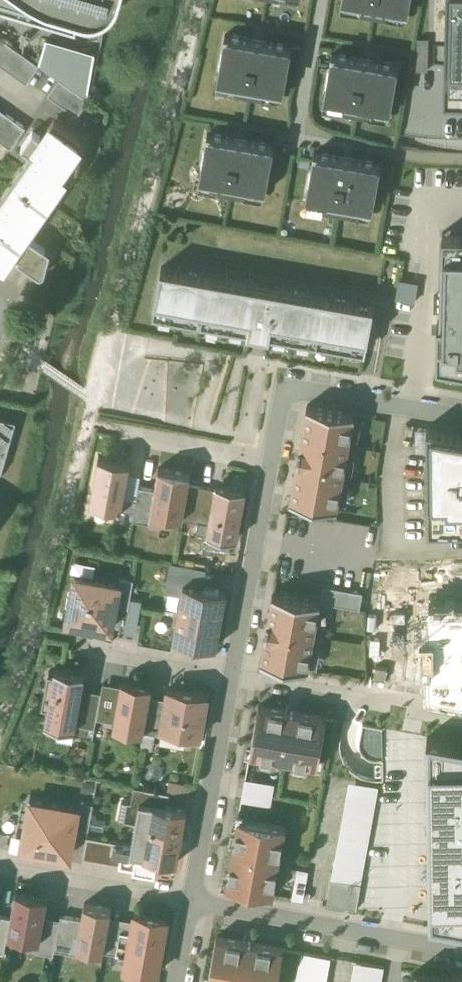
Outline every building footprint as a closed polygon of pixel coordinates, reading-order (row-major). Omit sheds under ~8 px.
[(76,33),(79,20),(84,21),(94,22),(103,19),(111,14),(118,6),(120,0),(0,0),(0,11),(76,33)] [(341,1),(361,4),(360,9),(386,13),(386,9),(407,12),(409,0),(341,0),(341,1)] [(292,45),(225,32),(216,79),(237,83),(236,88),(261,92),(262,87),(283,91),(292,45)] [(0,38),(0,65),(27,83),(39,65),(0,38)] [(398,64),(332,52),(323,99),(344,103),(343,107),(368,112),(369,107),(389,111),(398,64)] [(89,99),(59,79),(48,95),(77,115),(89,99)] [(0,120),(0,140),(11,148),(26,127),(5,113),(0,120)] [(41,137),(33,131),(21,147),(31,154),(33,152),(38,155),(0,209),(4,212),(0,218),(0,261),(8,267),(16,256),(18,258),(17,260),(38,274),(40,275),(43,274),(45,272),(47,263),(39,258),(46,248),(30,237),(27,242),(26,241),(34,230),(27,226),(35,215),(41,219),(52,203),(46,199),(54,188),(60,192),(71,176),(65,172),(78,153),(80,155),(84,139),(54,118),(41,137)] [(274,143),(207,131),(199,178),(219,182),(218,187),(244,191),(245,186),(265,190),(274,143)] [(381,162),(314,150),(306,198),(326,201),(325,206),(350,210),(351,206),(372,209),(381,162)] [(443,230),(442,328),(432,327),(431,356),(461,365),(461,231),(443,230)] [(373,302),(161,264),(153,311),(364,350),(373,302)] [(164,422),(189,423),(191,405),(165,403),(164,422)] [(361,413),(306,404),(291,500),(346,509),(361,413)] [(0,418),(0,474),(2,472),(16,421),(0,418)] [(428,426),(429,527),(461,526),(461,431),(428,426)] [(126,468),(99,465),(93,508),(120,512),(126,468)] [(182,516),(190,473),(159,467),(151,510),(182,516)] [(246,488),(216,482),(207,533),(237,539),(246,488)] [(125,586),(76,576),(66,625),(115,635),(125,586)] [(183,582),(178,610),(222,618),(227,590),(183,582)] [(330,605),(272,594),(259,662),(316,673),(330,605)] [(131,597),(129,630),(138,631),(140,597),(131,597)] [(222,618),(178,610),(173,637),(216,645),(222,618)] [(88,680),(53,673),(41,728),(76,736),(88,680)] [(151,690),(120,684),(110,733),(141,739),(151,690)] [(203,699),(169,693),(163,731),(197,737),(203,699)] [(323,722),(263,711),(255,758),(314,769),(323,722)] [(427,736),(429,921),(461,928),(461,742),(427,736)] [(242,797),(272,804),(278,781),(247,774),(242,797)] [(378,786),(348,781),(327,902),(357,906),(378,786)] [(147,836),(181,841),(187,808),(153,802),(147,836)] [(77,814),(28,805),(21,845),(69,854),(77,814)] [(285,826),(238,817),(226,884),(273,893),(285,826)] [(177,862),(181,841),(147,836),(143,856),(177,862)] [(306,897),(309,868),(297,866),(294,896),(306,897)] [(44,902),(14,897),(7,940),(38,945),(44,902)] [(110,913),(83,909),(76,950),(104,954),(110,913)] [(163,924),(132,919),(124,972),(155,977),(163,924)] [(207,981),(277,981),(283,947),(216,935),(207,981)] [(301,952),(295,981),(326,981),(330,957),(301,952)] [(354,961),(350,981),(381,981),(383,966),(354,961)] [(411,973),(411,981),(461,981),(461,973),(411,973)]
